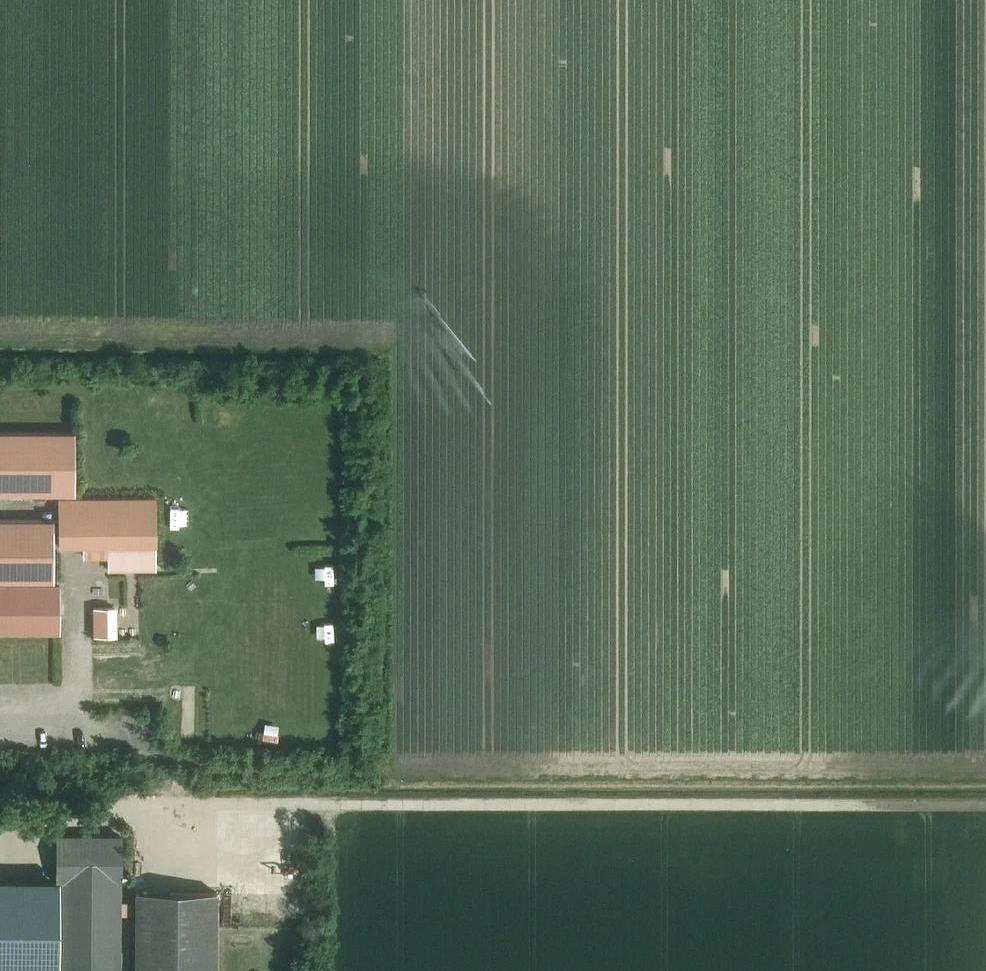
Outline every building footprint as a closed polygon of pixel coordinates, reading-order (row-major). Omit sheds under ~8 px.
[(0,429),(0,492),(75,492),(75,430),(0,429)] [(159,544),(156,496),(60,496),(59,544),(109,545),(159,544)] [(0,517),(0,579),(54,579),(54,517),(0,517)] [(159,544),(109,545),(109,574),(159,574),(159,544)] [(59,584),(0,584),(0,630),(59,630),(59,584)] [(118,607),(95,607),(96,638),(118,637),(118,607)] [(120,836),(57,836),(56,884),(60,884),(60,970),(119,970),(120,915),(131,915),(131,902),(120,902),(120,836)] [(34,970),(54,970),(55,883),(0,883),(0,970),(34,970)] [(136,892),(135,970),(216,970),(216,892),(136,892)]
